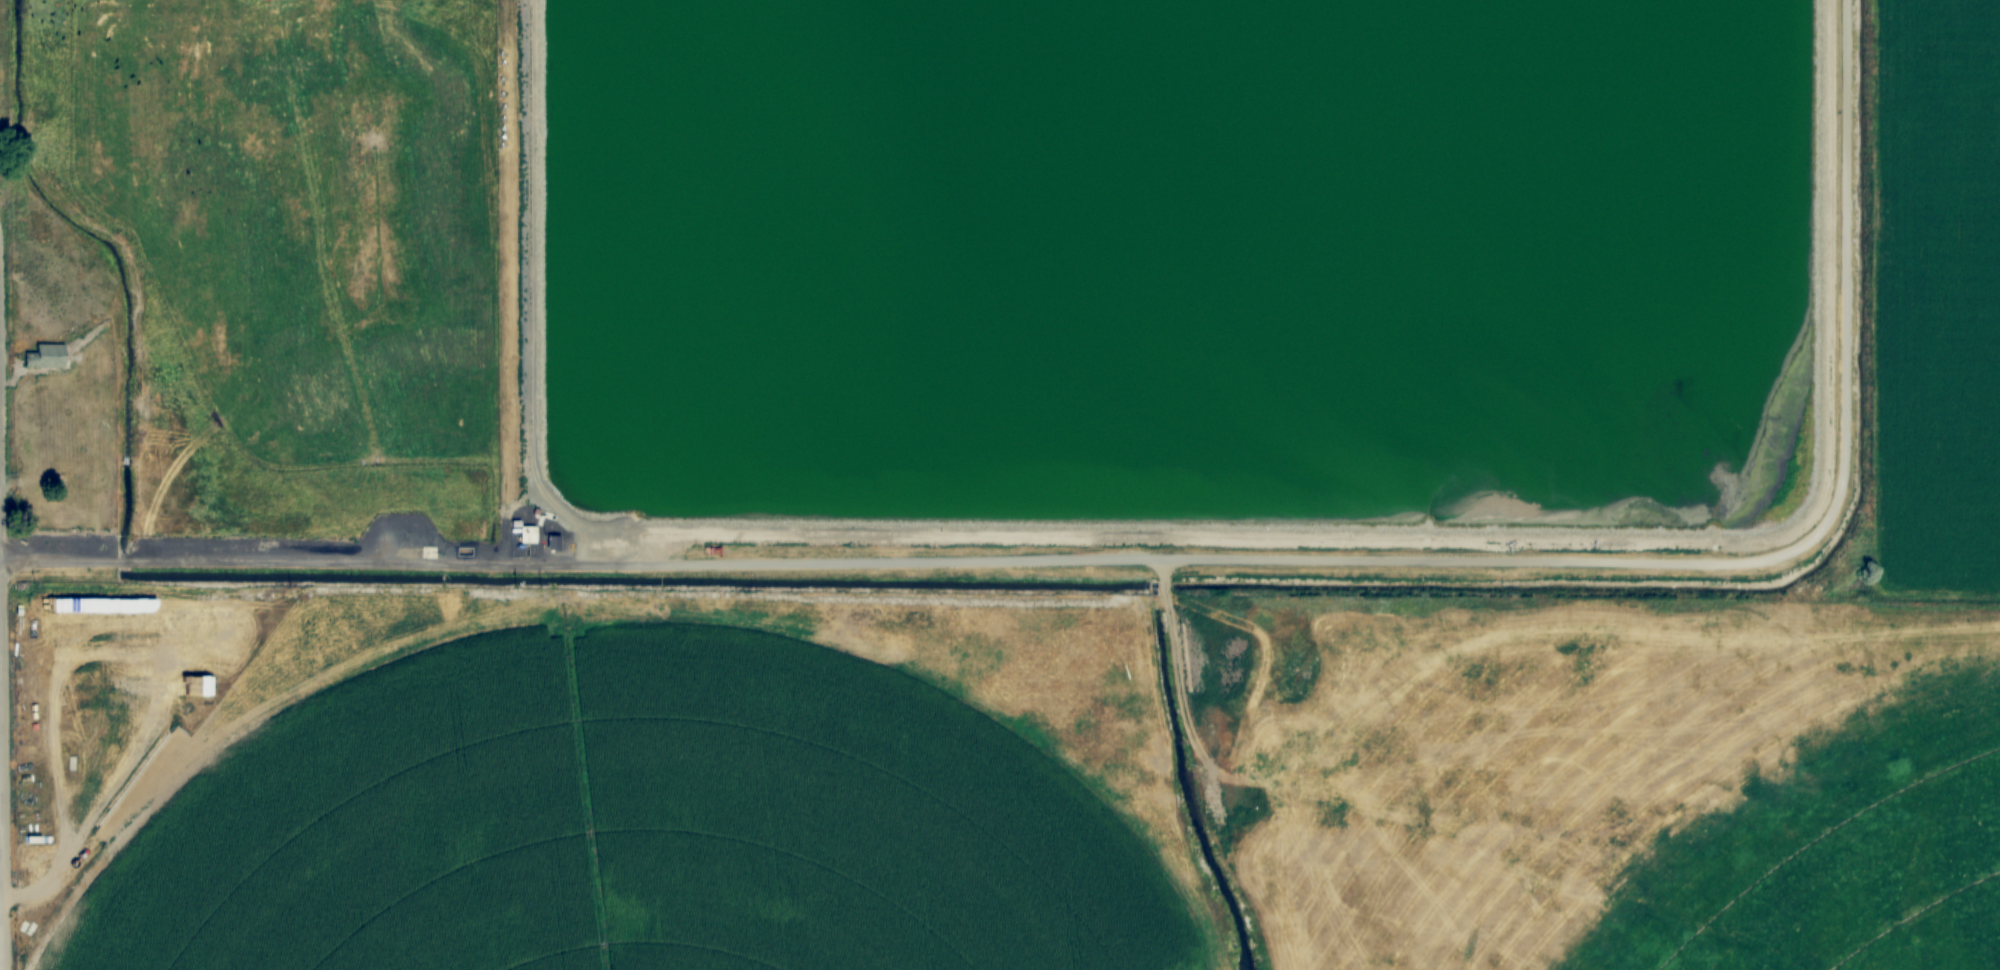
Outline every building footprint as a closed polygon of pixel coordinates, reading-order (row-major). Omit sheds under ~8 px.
[(66,368),(66,344),(36,344),(36,353),(26,353),(26,368),(66,368)] [(537,542),(537,527),(521,527),(521,542),(537,542)] [(548,549),(562,549),(562,536),(548,536),(548,549)]
